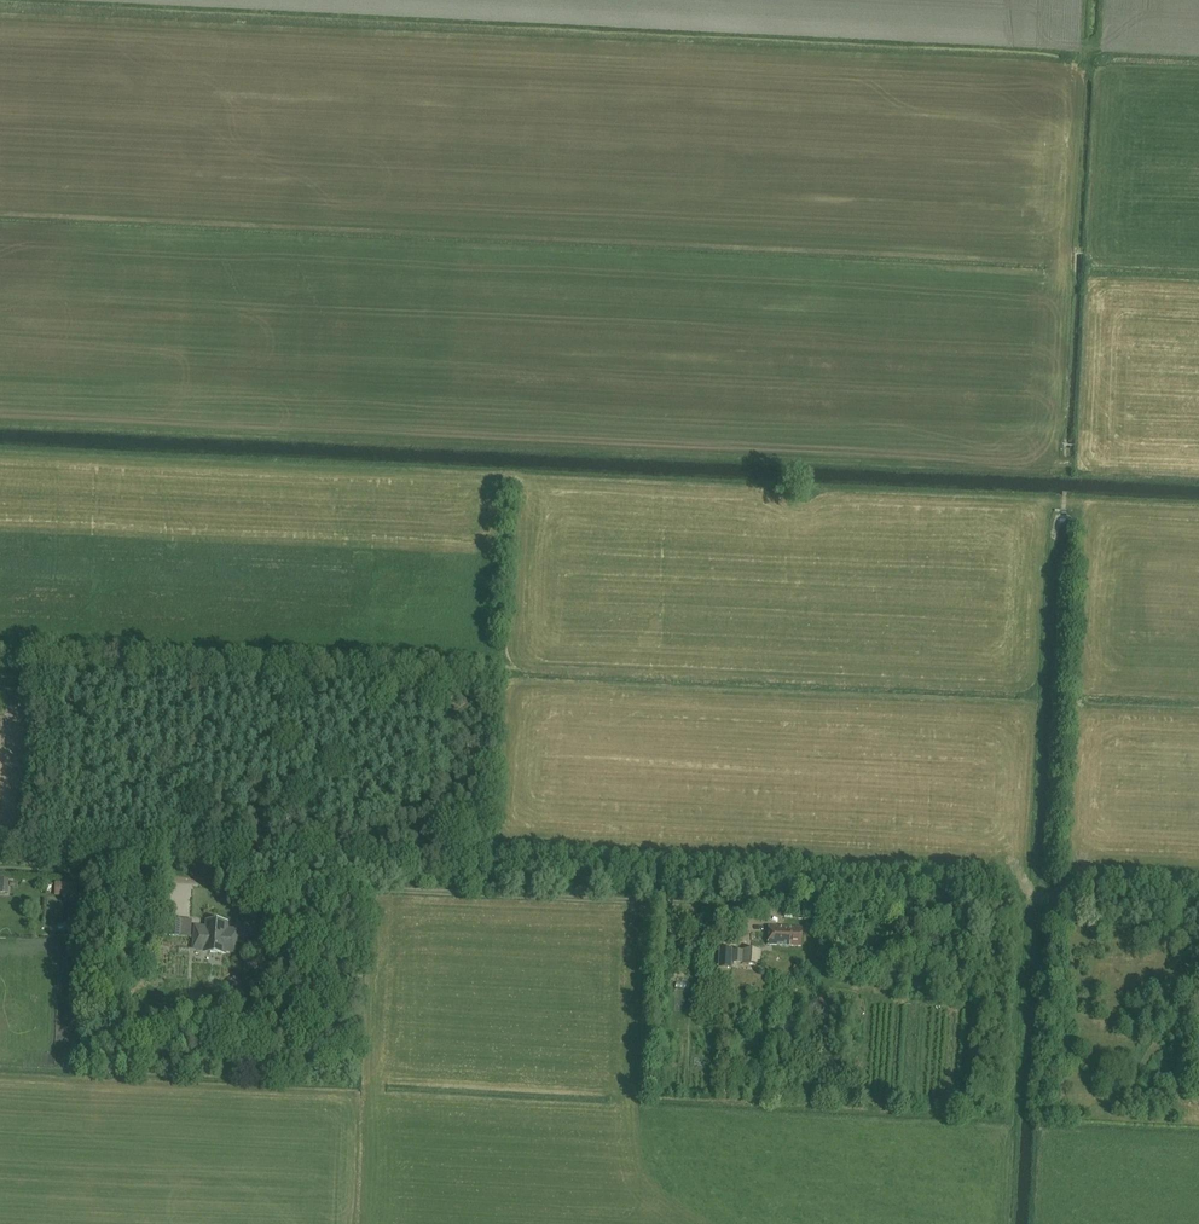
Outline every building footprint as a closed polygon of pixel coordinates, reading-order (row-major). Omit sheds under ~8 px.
[(76,897),(76,884),(57,883),(57,896),(76,897)] [(846,927),(859,928),(860,917),(847,916),(846,927)] [(182,919),(171,918),(169,935),(181,936),(182,919)] [(264,948),(274,926),(263,921),(253,943),(264,948)] [(196,928),(195,948),(210,949),(210,952),(224,953),(224,950),(234,951),(236,931),(226,930),(226,923),(213,922),(212,929),(196,928)] [(802,928),(768,926),(768,945),(802,947),(802,928)] [(722,962),(760,965),(760,950),(742,949),(742,951),(734,950),(734,948),(723,948),(722,962)] [(681,992),(676,1005),(686,1008),(691,996),(681,992)]
